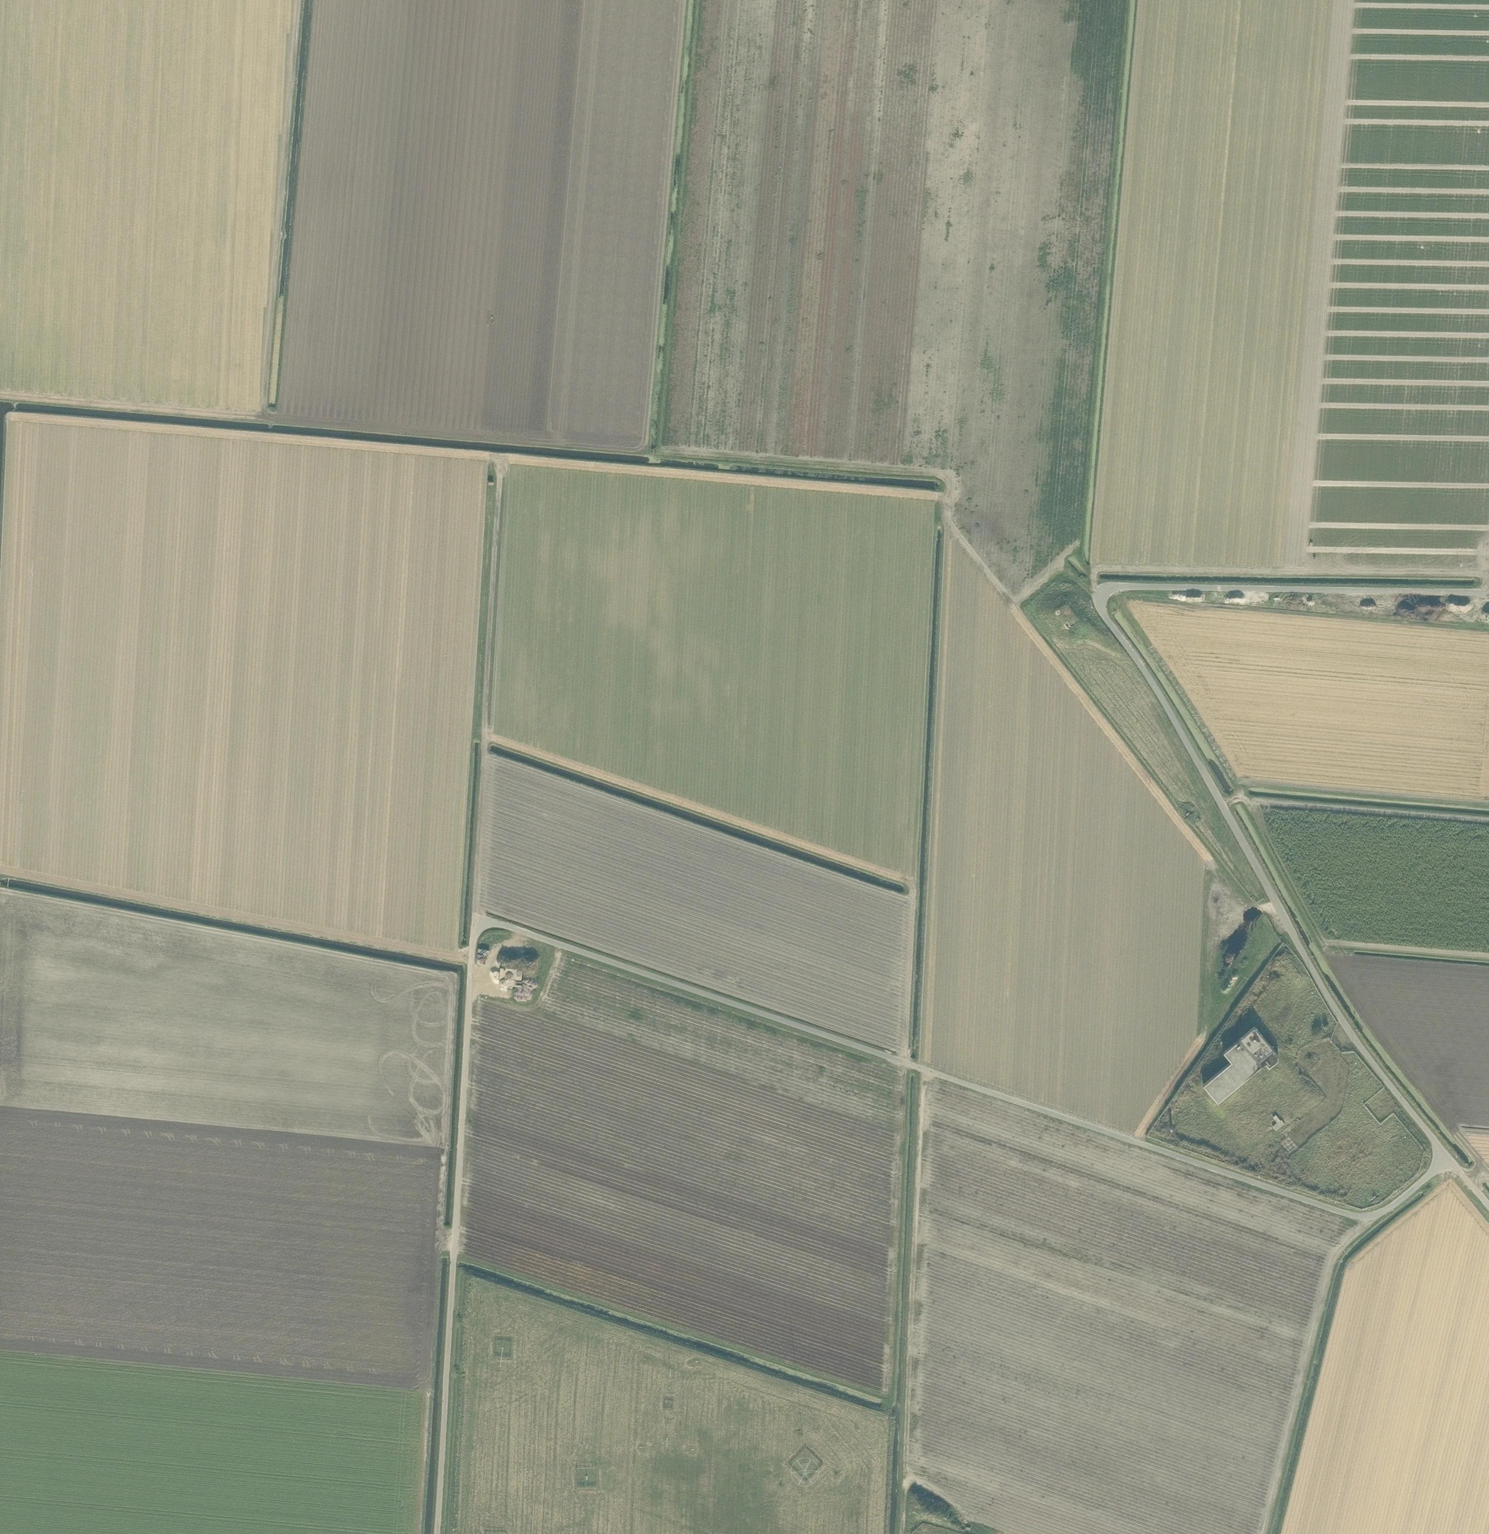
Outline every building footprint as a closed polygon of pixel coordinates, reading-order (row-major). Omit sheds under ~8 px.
[(1278,1053),(1272,1045),(1255,1025),(1223,1051),(1231,1060),(1203,1083),(1218,1101),(1221,1098),(1222,1099),(1278,1053)]
